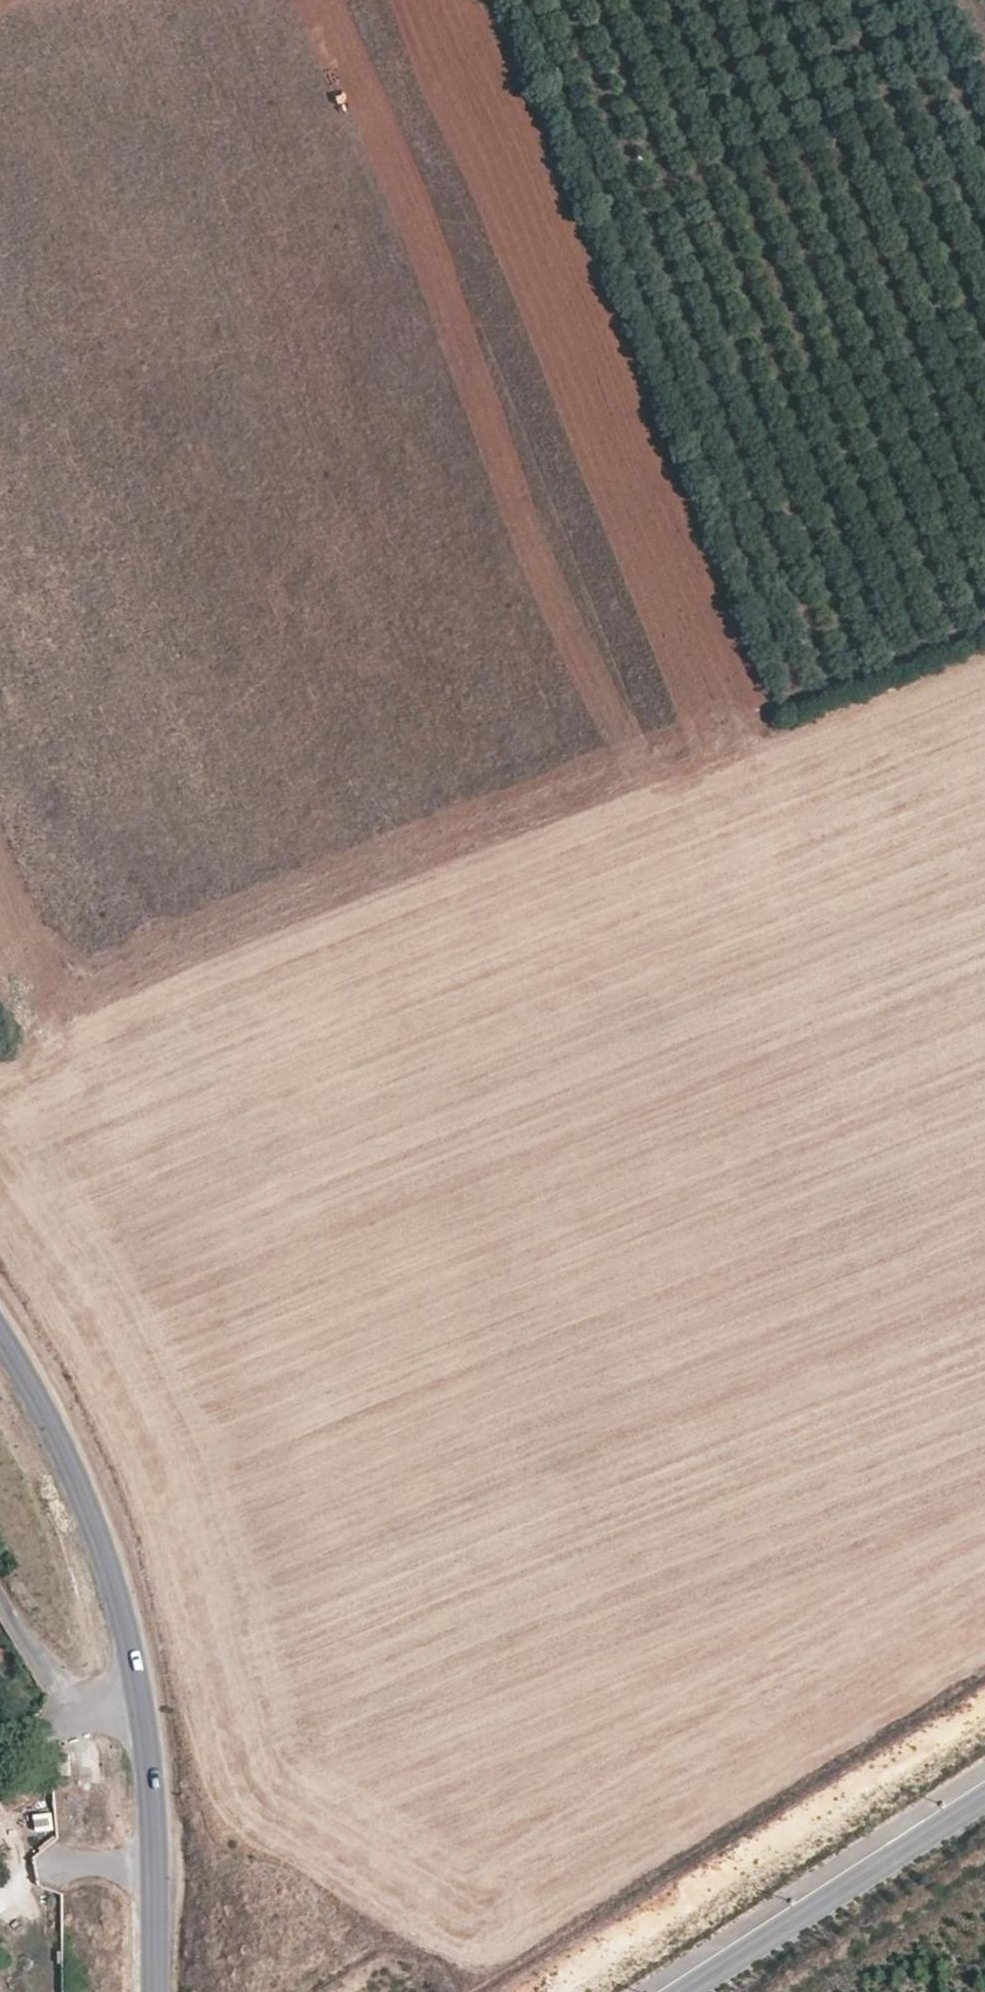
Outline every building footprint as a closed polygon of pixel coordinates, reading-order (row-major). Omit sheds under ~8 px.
[(11,1811),(0,1795),(0,1818),(11,1811)]
